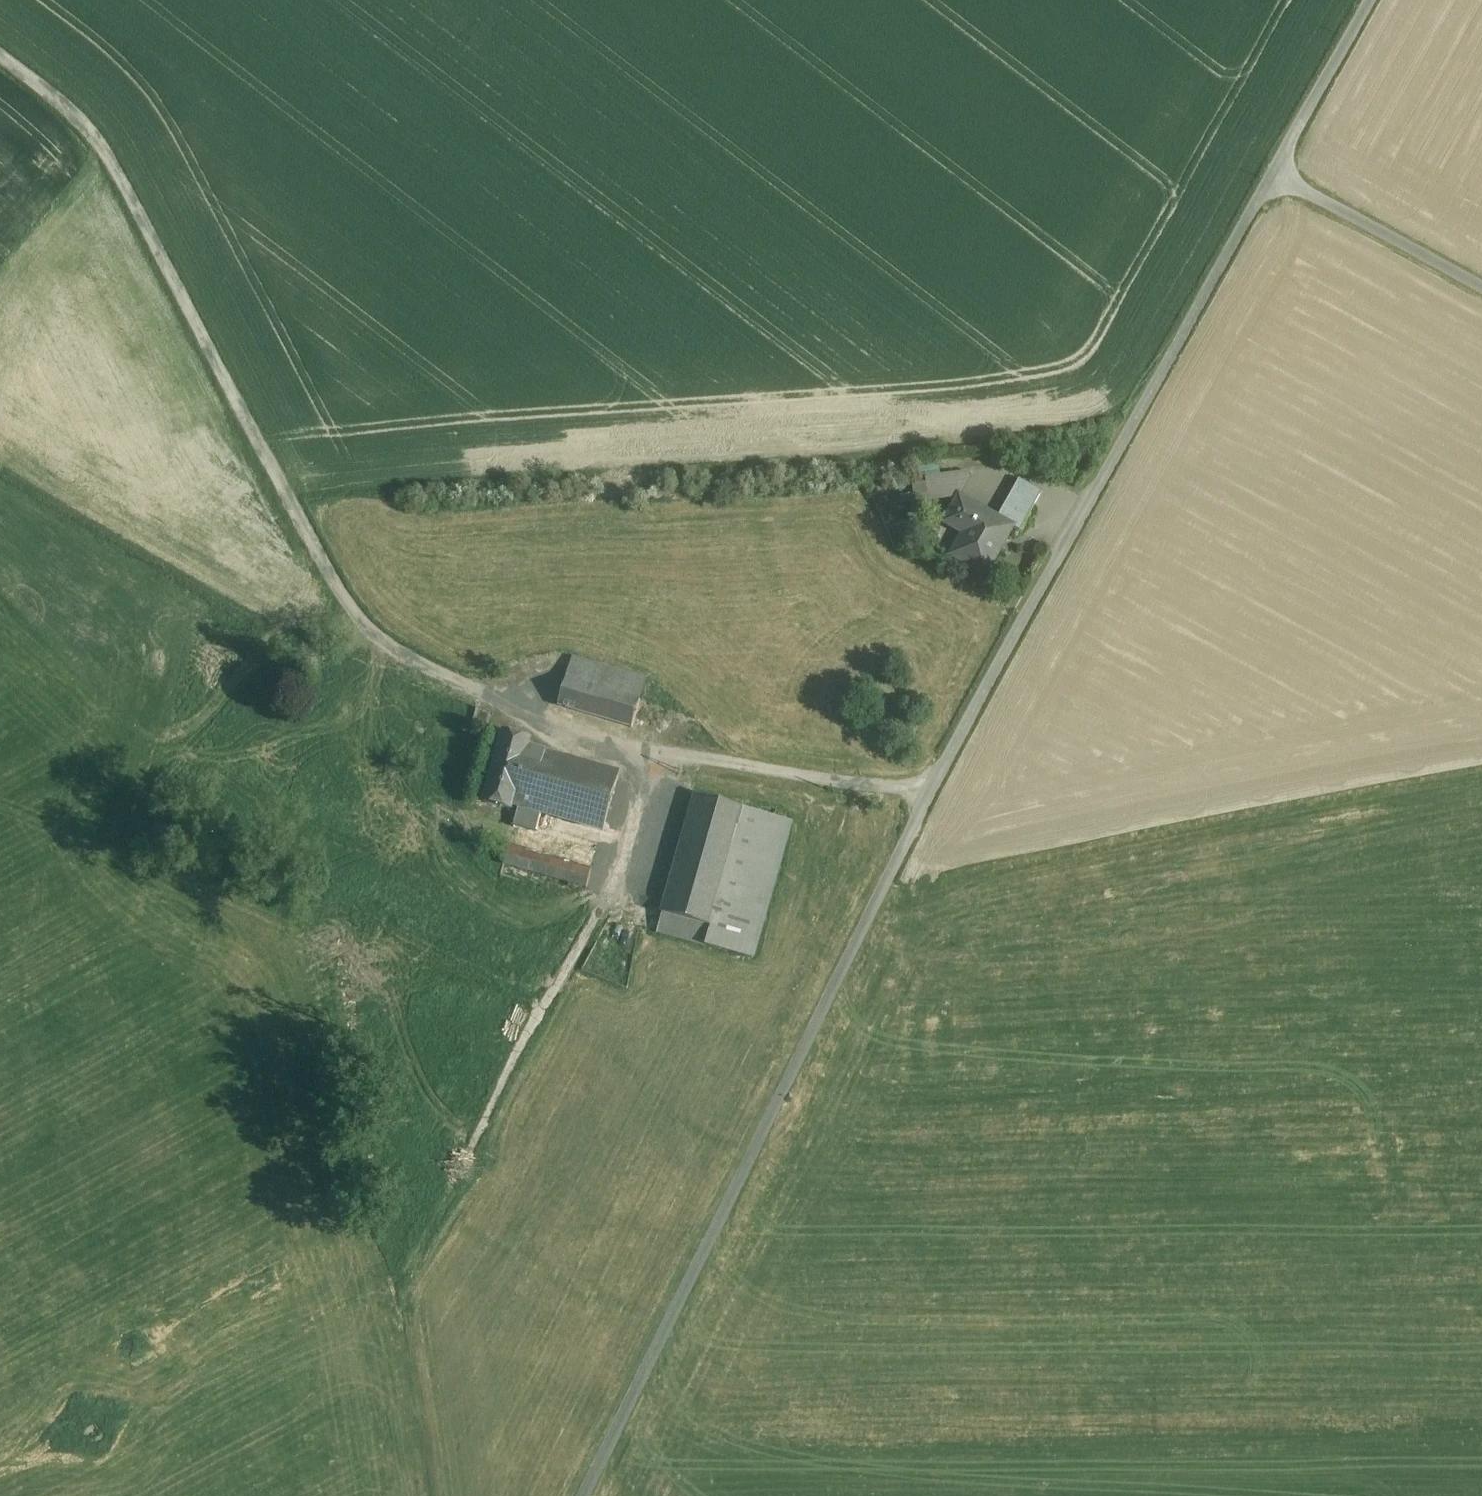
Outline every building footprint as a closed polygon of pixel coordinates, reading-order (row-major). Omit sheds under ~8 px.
[(1020,524),(962,494),(945,525),(964,535),(952,557),(991,578),(1020,524)] [(641,701),(567,678),(558,706),(633,728),(641,701)] [(531,743),(504,735),(484,803),(512,810),(514,805),(530,749),(531,743)] [(619,774),(530,749),(514,805),(520,807),(541,813),(603,831),(619,774)] [(745,809),(696,796),(657,933),(706,946),(745,809)] [(598,849),(536,832),(541,813),(520,807),(504,865),(587,888),(598,849)] [(791,822),(745,809),(706,946),(753,959),(791,822)]
